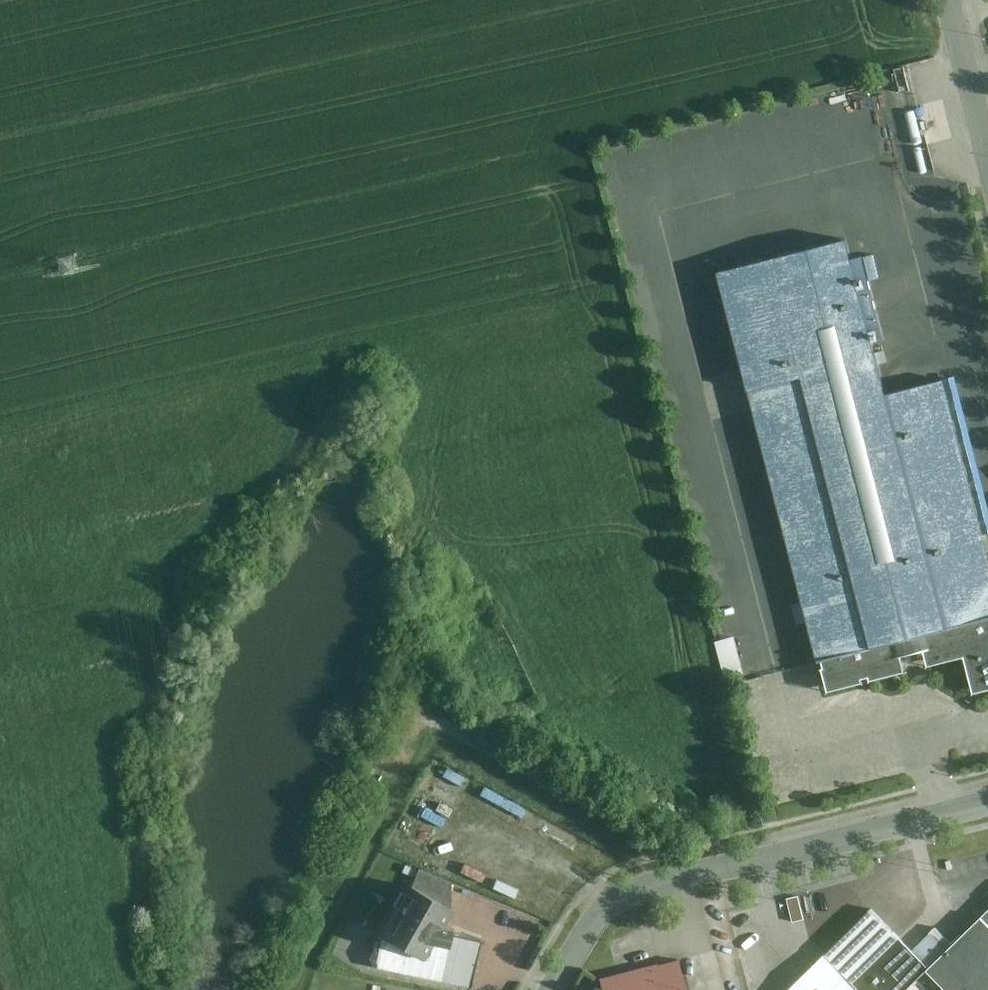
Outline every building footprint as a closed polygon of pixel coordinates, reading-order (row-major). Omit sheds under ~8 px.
[(841,245),(713,277),(825,701),(903,680),(901,666),(924,659),(928,674),(963,665),(974,701),(987,698),(987,552),(944,386),(883,400),(841,245)] [(736,636),(717,640),(725,675),(743,671),(736,636)] [(375,965),(472,986),(483,938),(443,927),(456,906),(453,903),(453,880),(421,868),(414,882),(408,884),(371,959),(375,965)] [(791,989),(906,989),(928,969),(949,989),(987,989),(987,908),(931,963),(872,907),(791,989)] [(683,958),(603,976),(607,989),(690,989),(683,958)]
